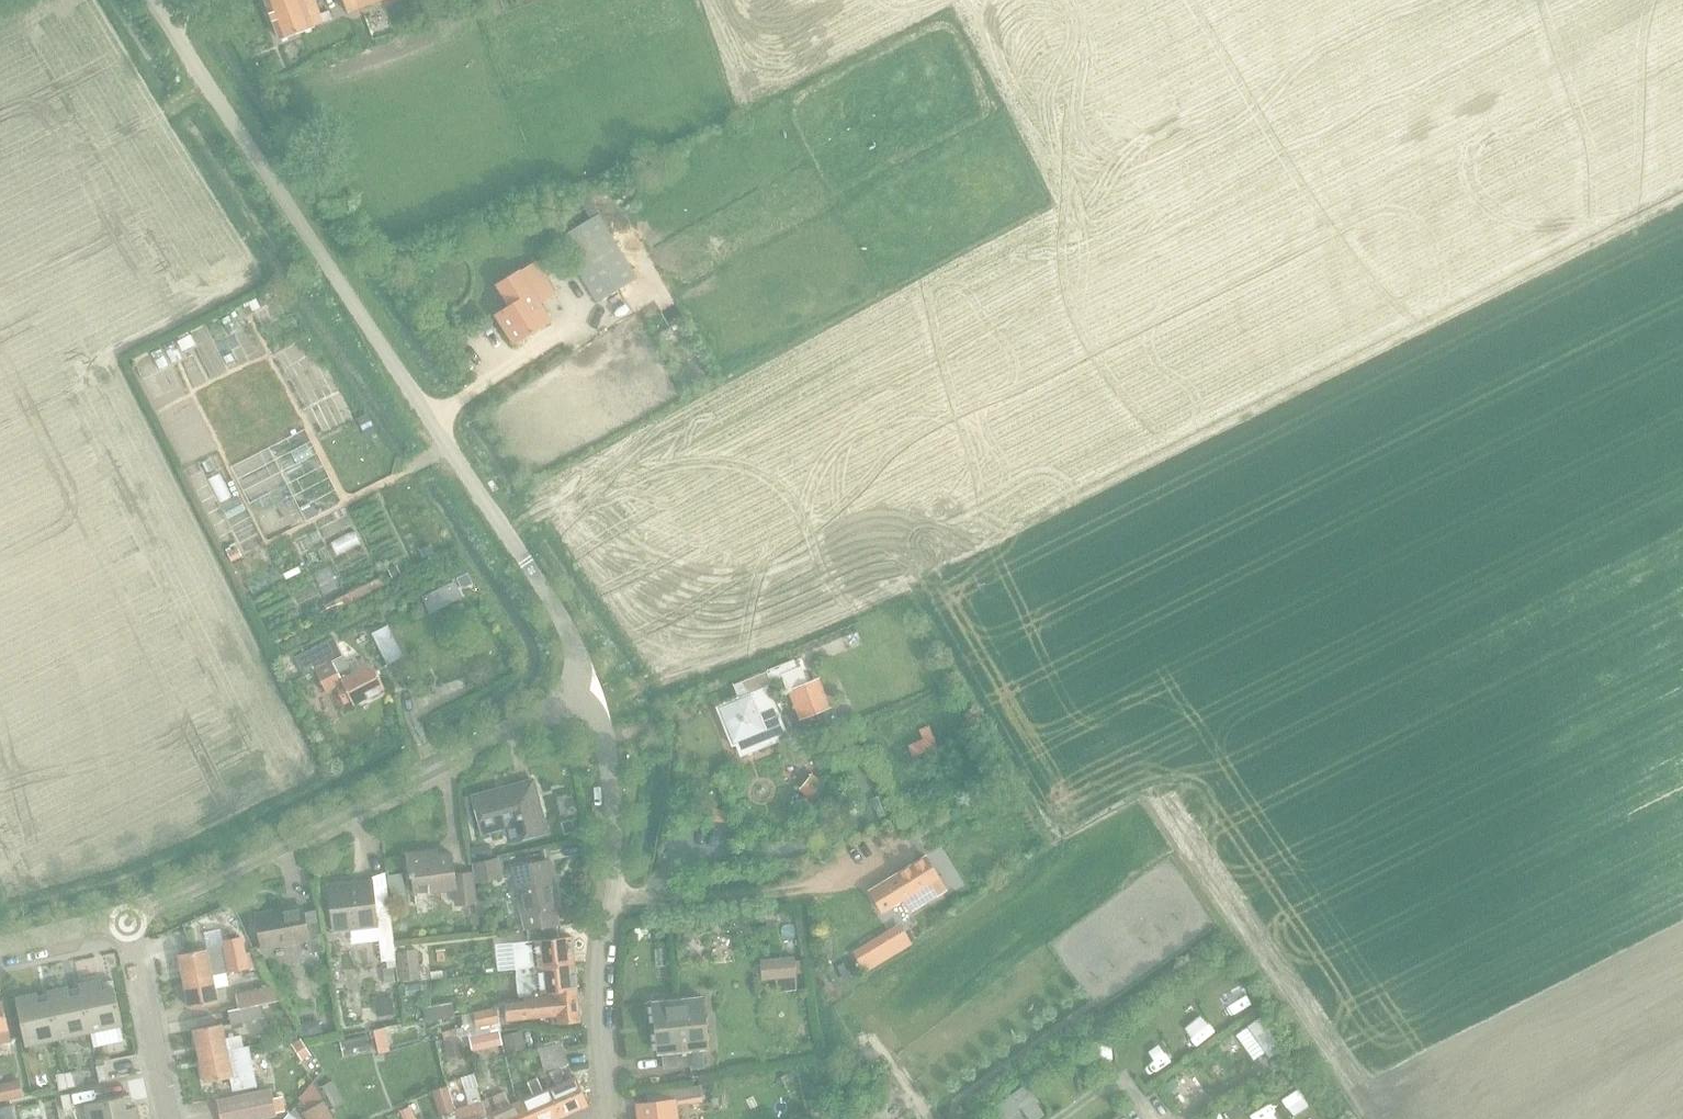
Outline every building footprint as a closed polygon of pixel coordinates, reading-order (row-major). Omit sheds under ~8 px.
[(278,40),(322,24),(313,0),(263,0),(278,40)] [(346,14),(385,0),(341,0),(346,14)] [(599,214),(558,237),(598,300),(636,277),(599,214)] [(496,313),(515,343),(550,320),(536,297),(543,292),(533,277),(520,285),(526,294),(496,313)] [(371,633),(386,665),(402,657),(386,626),(371,633)] [(370,662),(340,677),(332,660),(342,655),(333,638),(296,656),(305,673),(313,669),(324,691),(334,687),(342,703),(349,700),(352,704),(384,688),(370,662)] [(716,704),(731,743),(767,728),(751,690),(771,681),(765,667),(732,681),(737,695),(716,704)] [(787,691),(799,720),(830,707),(818,678),(787,691)] [(523,837),(546,831),(532,780),(473,796),(483,832),(519,822),(523,837)] [(488,843),(474,847),(477,861),(477,862),(491,859),(488,843)] [(451,853),(427,856),(427,852),(406,854),(409,876),(413,875),(416,897),(454,892),(456,905),(474,902),(470,873),(454,875),(451,853)] [(903,897),(911,910),(946,888),(926,855),(870,889),(883,909),(903,897)] [(474,863),(478,881),(501,876),(497,858),(474,863)] [(541,925),(542,927),(558,923),(555,907),(559,906),(549,859),(512,867),(526,929),(541,925)] [(389,911),(376,912),(373,879),(328,884),(333,930),(377,925),(381,961),(395,959),(389,911)] [(316,909),(302,912),(301,906),(258,914),(264,946),(306,939),(309,952),(323,950),(316,909)] [(177,952),(183,980),(225,972),(253,966),(245,930),(225,933),(227,943),(177,952)] [(516,969),(538,966),(574,963),(571,936),(513,942),(516,969)] [(396,951),(400,980),(420,977),(416,948),(396,951)] [(795,959),(761,961),(762,981),(796,979),(795,959)] [(548,993),(576,990),(574,963),(538,966),(538,972),(516,974),(518,996),(548,993)] [(395,965),(385,965),(385,980),(396,981),(395,965)] [(225,972),(183,980),(189,1007),(217,1001),(214,988),(228,985),(225,972)] [(79,983),(90,1032),(122,1025),(113,979),(100,982),(99,979),(79,983)] [(58,1038),(90,1032),(79,983),(79,984),(79,987),(69,989),(68,986),(48,990),(58,1038)] [(228,1010),(231,1023),(261,1017),(258,1004),(280,999),(272,986),(236,994),(239,1008),(228,1010)] [(25,1045),(58,1038),(48,990),(47,990),(48,993),(37,996),(36,993),(15,997),(25,1045)] [(504,1003),(506,1020),(556,1015),(557,1017),(551,1018),(552,1023),(580,1021),(576,990),(548,993),(548,995),(524,997),(524,1001),(504,1003)] [(376,998),(378,1018),(394,1016),(392,997),(376,998)] [(690,1069),(704,1067),(702,1049),(706,1048),(701,997),(652,1002),(657,1053),(661,1053),(663,1068),(690,1065),(690,1069)] [(11,1040),(2,1000),(0,1000),(0,1043),(11,1040)] [(423,1007),(426,1020),(454,1015),(451,1002),(423,1007)] [(502,1020),(506,1020),(504,1003),(499,1003),(499,1006),(496,1007),(496,1008),(473,1012),(475,1026),(476,1034),(497,1031),(496,1022),(502,1021),(502,1020)] [(199,1054),(242,1045),(240,1034),(225,1037),(222,1022),(194,1027),(199,1054)] [(374,1029),(378,1053),(389,1051),(385,1027),(374,1029)] [(502,1035),(507,1053),(526,1048),(521,1030),(502,1035)] [(497,1031),(476,1034),(476,1035),(470,1036),(472,1050),(496,1046),(495,1032),(497,1032),(497,1031)] [(368,1033),(339,1039),(343,1054),(371,1048),(368,1033)] [(539,1046),(544,1070),(565,1066),(561,1042),(539,1046)] [(242,1045),(199,1054),(205,1081),(232,1076),(235,1089),(257,1085),(248,1044),(242,1045)] [(96,1066),(99,1081),(108,1079),(105,1064),(96,1066)] [(549,1088),(561,1116),(588,1105),(575,1077),(564,1082),(559,1069),(549,1073),(555,1086),(549,1088)] [(56,1074),(59,1089),(76,1086),(72,1070),(56,1074)] [(549,1088),(543,1091),(538,1078),(528,1082),(534,1095),(522,1100),(530,1118),(554,1118),(561,1116),(549,1088)] [(23,1095),(19,1079),(0,1084),(0,1100),(23,1095)] [(322,1085),(332,1105),(343,1099),(332,1079),(322,1085)] [(452,1103),(447,1086),(432,1090),(439,1116),(441,1115),(442,1118),(457,1118),(452,1103)] [(481,1102),(475,1086),(465,1090),(468,1098),(452,1103),(457,1118),(486,1118),(481,1102)] [(222,1118),(252,1118),(275,1114),(270,1088),(218,1099),(222,1118)] [(669,1089),(645,1092),(647,1103),(636,1105),(638,1118),(673,1118),(669,1089)] [(60,1093),(63,1109),(72,1107),(69,1092),(60,1093)] [(486,1118),(525,1118),(518,1101),(510,1105),(505,1092),(481,1102),(486,1118)] [(136,1106),(133,1106),(131,1094),(85,1104),(88,1118),(138,1118),(136,1106)] [(307,1118),(334,1118),(323,1100),(303,1111),(307,1118)] [(409,1107),(401,1111),(404,1118),(414,1118),(409,1107)]
